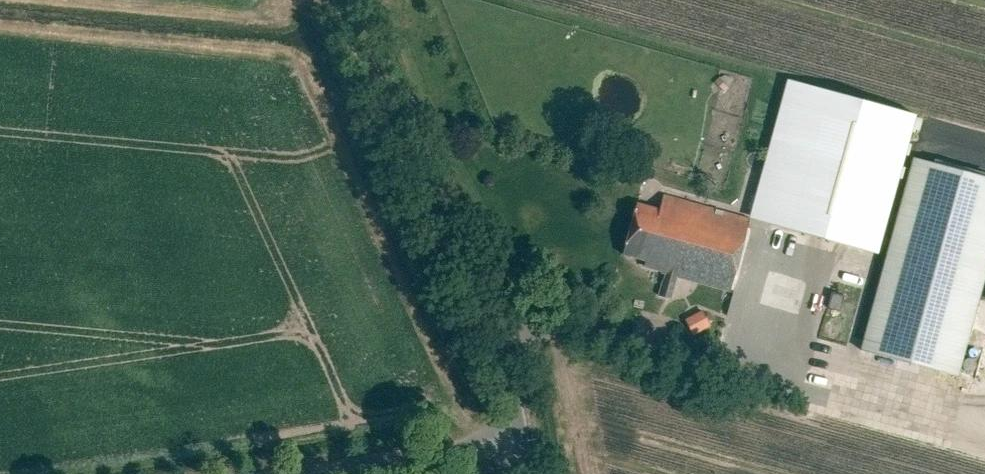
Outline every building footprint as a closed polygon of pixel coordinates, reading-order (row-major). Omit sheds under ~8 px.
[(787,81),(750,220),(877,255),(915,116),(787,81)] [(861,350),(957,377),(984,276),(984,177),(914,158),(861,350)] [(730,292),(750,220),(664,196),(660,210),(637,204),(623,255),(646,261),(644,267),(662,272),(662,273),(667,274),(665,281),(664,281),(659,296),(671,299),(677,277),(730,292)] [(832,292),(828,309),(841,312),(845,296),(832,292)] [(693,334),(712,327),(706,310),(687,317),(693,334)]
